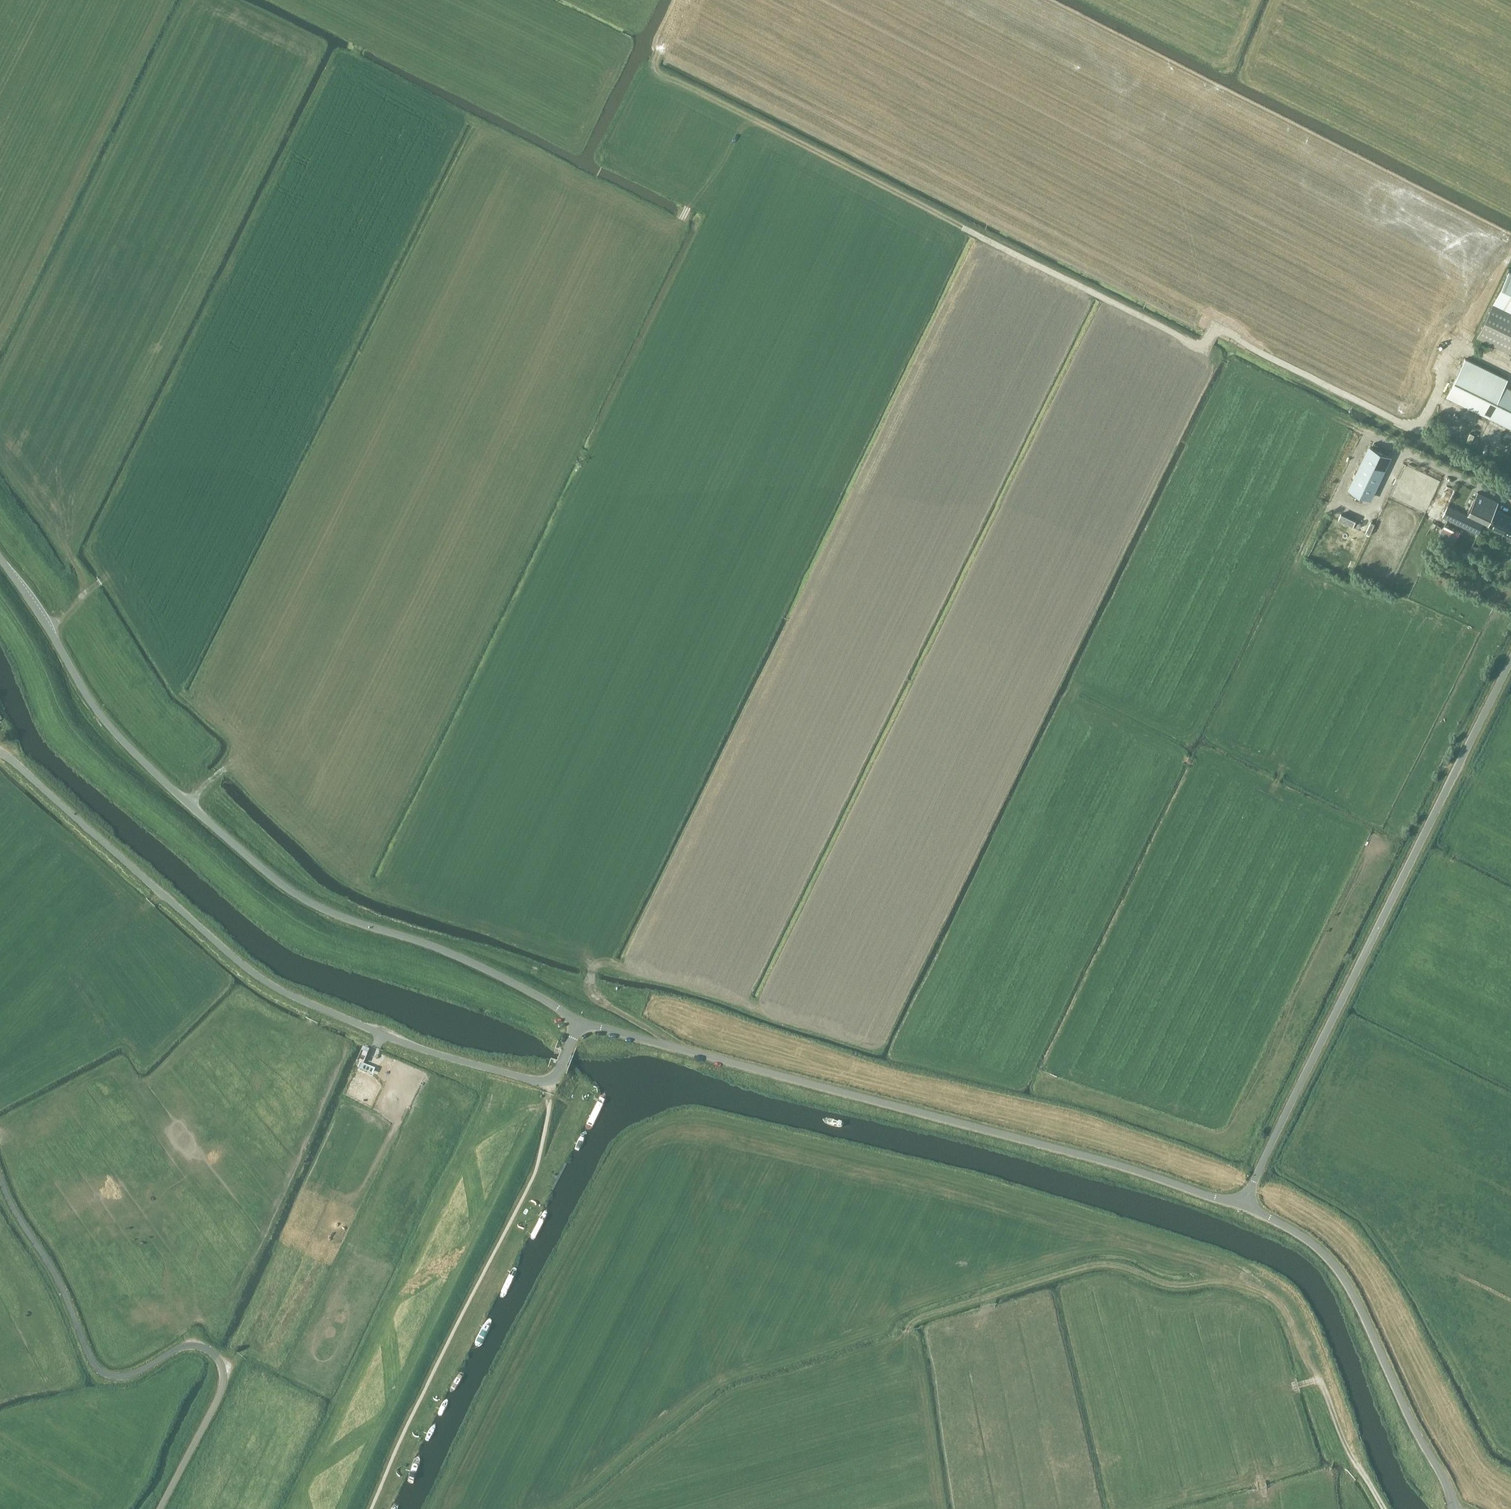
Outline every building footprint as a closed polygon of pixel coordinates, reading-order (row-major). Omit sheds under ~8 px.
[(1509,271),(1493,304),(1492,303),(1476,335),(1510,353),(1510,272),(1509,271)] [(1504,386),(1507,379),(1465,358),(1446,397),(1510,428),(1510,389),(1504,386)] [(1367,499),(1388,455),(1372,448),(1351,491),(1367,499)] [(1467,513),(1487,523),(1486,525),(1503,533),(1501,538),(1510,542),(1510,540),(1510,517),(1494,509),(1498,501),(1477,491),(1467,513)] [(1461,509),(1453,504),(1452,508),(1447,506),(1442,517),(1446,519),(1436,539),(1452,547),(1462,527),(1477,534),(1483,523),(1460,512),(1461,509)]
